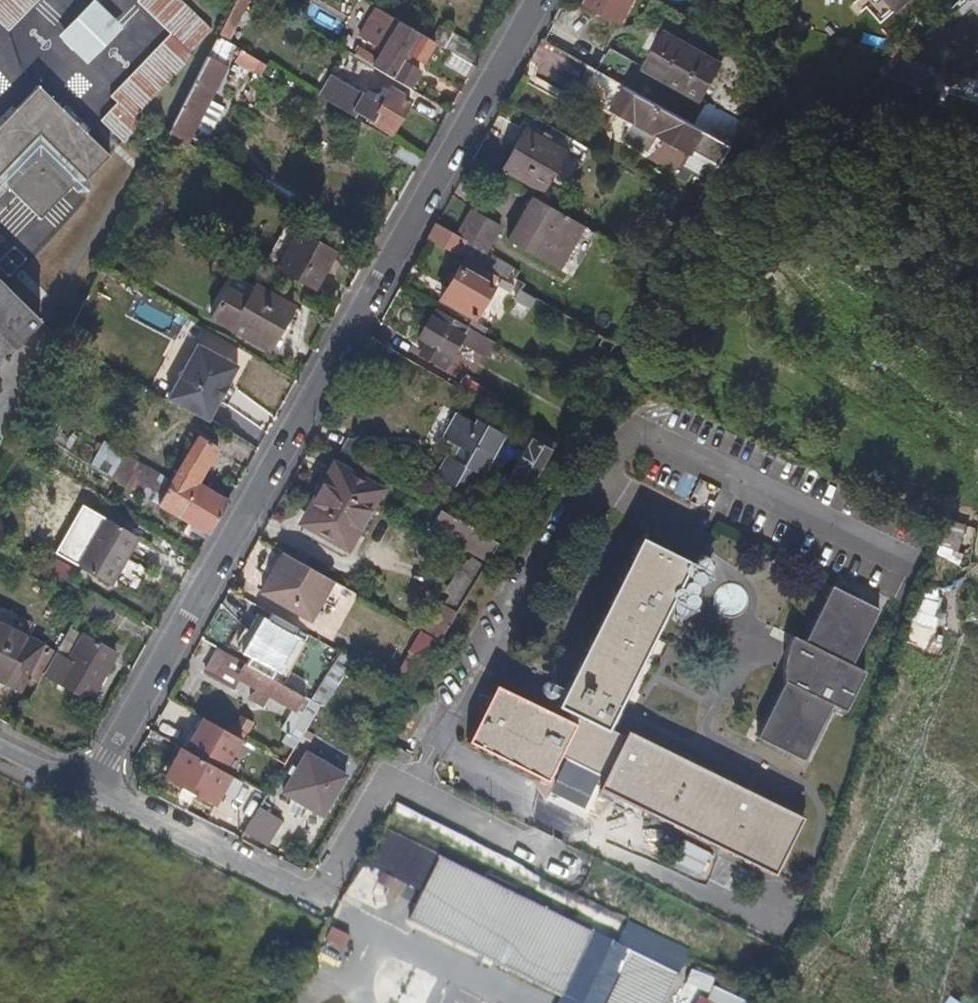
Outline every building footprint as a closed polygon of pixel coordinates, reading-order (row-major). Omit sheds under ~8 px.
[(11,32),(41,0),(0,0),(0,21),(11,32)] [(96,0),(95,0),(60,36),(89,64),(124,27),(96,0)] [(173,34),(112,97),(118,103),(101,120),(123,141),(140,123),(135,118),(195,55),(191,52),(212,30),(181,0),(137,0),(173,34)] [(251,0),(238,0),(218,39),(228,45),(251,0)] [(589,18),(632,26),(637,0),(592,0),(589,18)] [(431,41),(378,10),(361,39),(374,47),(373,51),(381,56),(375,69),(409,89),(419,73),(404,64),(410,55),(424,63),(435,44),(431,41)] [(484,53),(440,27),(431,41),(435,44),(452,54),(476,68),(484,53)] [(701,99),(721,63),(665,32),(645,66),(609,48),(597,70),(688,122),(701,99)] [(266,67),(241,52),(235,63),(261,78),(266,67)] [(210,103),(228,68),(208,58),(170,134),(189,144),(197,127),(210,103)] [(688,122),(597,70),(592,67),(580,87),(636,119),(626,137),(649,151),(660,133),(692,150),(689,157),(717,173),(733,147),(688,122)] [(391,135),(411,99),(392,89),(386,99),(378,95),(375,100),(343,83),(331,105),(355,119),(357,115),(391,135)] [(67,103),(63,107),(39,84),(17,107),(12,104),(0,117),(0,179),(8,186),(19,196),(39,175),(62,196),(70,187),(76,192),(85,194),(90,188),(91,183),(88,177),(110,153),(88,132),(92,127),(67,103)] [(747,124),(701,99),(688,122),(733,147),(747,124)] [(201,129),(214,106),(210,103),(197,127),(201,129)] [(544,192),(566,153),(526,130),(504,170),(544,192)] [(62,196),(39,175),(19,196),(42,218),(62,196)] [(525,224),(538,201),(533,198),(520,221),(525,224)] [(560,271),(585,227),(538,201),(525,224),(520,221),(508,242),(560,271)] [(486,252),(500,226),(472,210),(458,236),(486,252)] [(486,252),(458,236),(437,224),(428,240),(465,260),(495,277),(506,283),(514,268),(486,252)] [(314,292),(337,253),(299,232),(277,270),(314,292)] [(492,289),(492,286),(491,285),(495,277),(465,260),(460,269),(458,268),(441,300),(474,319),(492,289)] [(0,282),(0,365),(4,361),(7,363),(12,358),(10,355),(42,321),(0,282)] [(286,321),(293,308),(255,287),(247,300),(231,330),(269,351),(286,321)] [(231,330),(247,300),(227,289),(211,318),(231,330)] [(497,345),(437,310),(432,319),(430,317),(419,338),(430,344),(423,357),(435,364),(442,351),(450,355),(453,357),(464,338),(492,354),(497,345)] [(279,357),(296,327),(286,321),(269,351),(279,357)] [(611,352),(616,344),(603,338),(599,346),(611,352)] [(208,421),(238,367),(198,345),(168,398),(208,421)] [(444,365),(450,355),(442,351),(435,364),(439,366),(444,365)] [(487,390),(465,377),(458,388),(482,401),(487,390)] [(442,406),(430,432),(442,438),(454,412),(442,406)] [(482,495),(505,435),(453,416),(443,444),(450,447),(438,478),(482,495)] [(519,508),(557,444),(536,432),(509,478),(521,485),(519,488),(514,489),(507,502),(519,508)] [(228,502),(197,484),(216,449),(196,439),(175,476),(158,506),(209,535),(228,502)] [(175,476),(124,448),(108,477),(158,506),(175,476)] [(349,548),(381,491),(335,465),(322,488),(326,490),(307,524),(349,548)] [(472,528),(440,509),(429,529),(458,545),(460,544),(471,550),(479,554),(488,560),(498,543),(472,528)] [(112,584),(139,535),(103,516),(76,563),(112,584)] [(632,677),(689,563),(641,539),(621,580),(582,658),(559,705),(571,711),(567,720),(576,725),(561,756),(605,778),(626,736),(606,727),(632,677)] [(311,620),(334,581),(285,553),(262,593),(311,620)] [(485,566),(488,560),(479,554),(475,561),(485,566)] [(464,601),(474,584),(457,574),(456,573),(446,590),(451,593),(464,601)] [(805,759),(833,703),(847,709),(867,669),(853,663),(882,605),(835,581),(806,639),(793,664),(785,661),(785,669),(786,681),(758,736),(805,759)] [(440,641),(457,613),(444,605),(427,634),(440,641)] [(280,672),(300,637),(294,633),(297,628),(273,614),(270,619),(260,613),(241,649),(253,656),(248,664),(271,678),(276,670),(280,672)] [(44,645),(0,624),(0,681),(22,691),(37,660),(44,645)] [(67,664),(83,636),(69,629),(54,658),(67,664)] [(432,656),(440,641),(427,634),(419,648),(432,656)] [(793,664),(806,639),(794,634),(790,644),(786,656),(785,661),(793,664)] [(90,701),(116,655),(83,636),(67,664),(54,658),(43,675),(90,701)] [(271,678),(248,664),(221,650),(208,673),(236,688),(241,679),(263,690),(251,696),(267,704),(272,695),(297,709),(288,725),(306,733),(322,706),(311,700),(271,678)] [(322,706),(353,659),(342,653),(311,700),(322,706)] [(561,756),(576,725),(567,720),(497,686),(470,742),(548,781),(561,756)] [(245,741),(254,724),(241,717),(232,734),(245,741)] [(300,743),(306,733),(288,725),(283,735),(300,743)] [(805,816),(731,780),(629,730),(626,736),(605,778),(600,788),(704,838),(776,875),(805,816)] [(323,815),(346,776),(306,752),(283,792),(323,815)] [(196,788),(150,765),(143,780),(188,803),(196,788)] [(242,840),(253,822),(225,808),(214,827),(242,840)] [(597,935),(527,900),(490,881),(389,831),(371,868),(427,896),(414,923),(453,943),(565,999),(597,935)] [(325,941),(343,947),(349,931),(330,925),(325,941)] [(597,935),(565,999),(563,1002),(603,1002),(629,951),(597,935)] [(685,979),(629,951),(603,1002),(673,1002),(685,979)]
